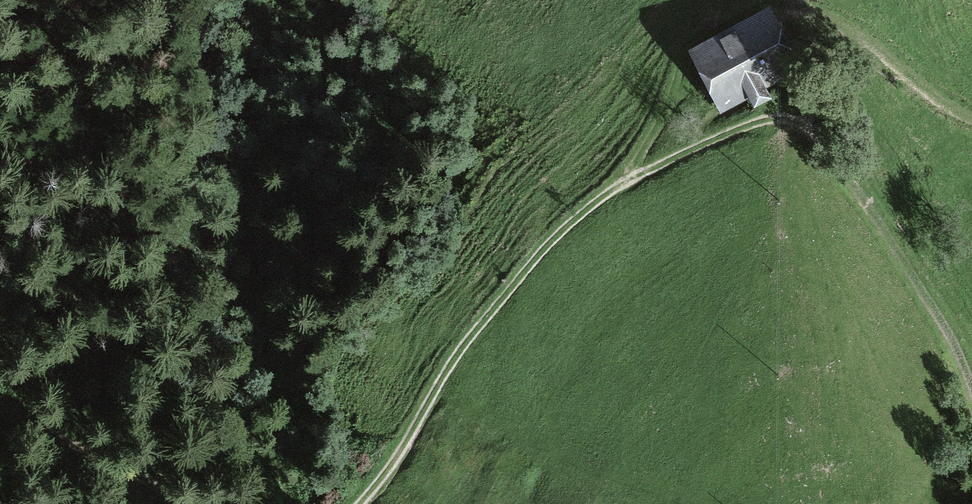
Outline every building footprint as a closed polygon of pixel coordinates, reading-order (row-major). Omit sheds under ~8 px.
[(800,71),(772,13),(690,53),(719,111),(747,98),(753,110),(771,101),(764,88),(800,71)]
